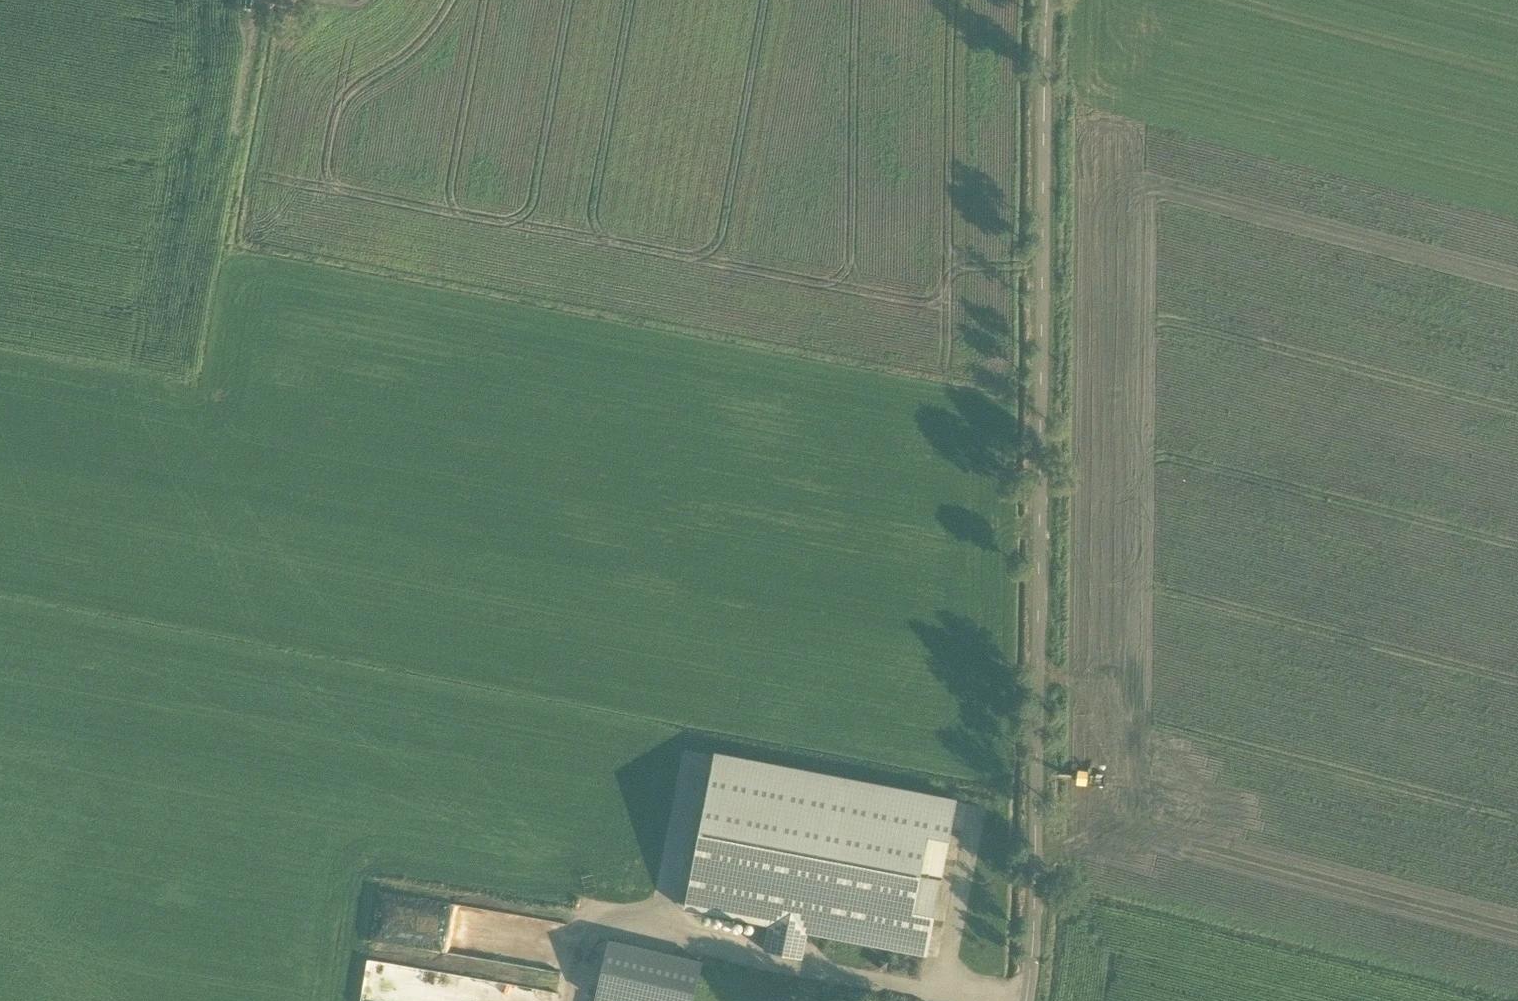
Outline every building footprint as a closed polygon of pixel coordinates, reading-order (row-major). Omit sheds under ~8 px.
[(927,953),(956,802),(714,755),(685,906),(772,923),(766,951),(799,958),(804,929),(927,953)] [(601,1000),(693,1000),(702,962),(608,941),(594,999),(601,1000)] [(880,961),(878,968),(885,969),(887,962),(880,961)]
